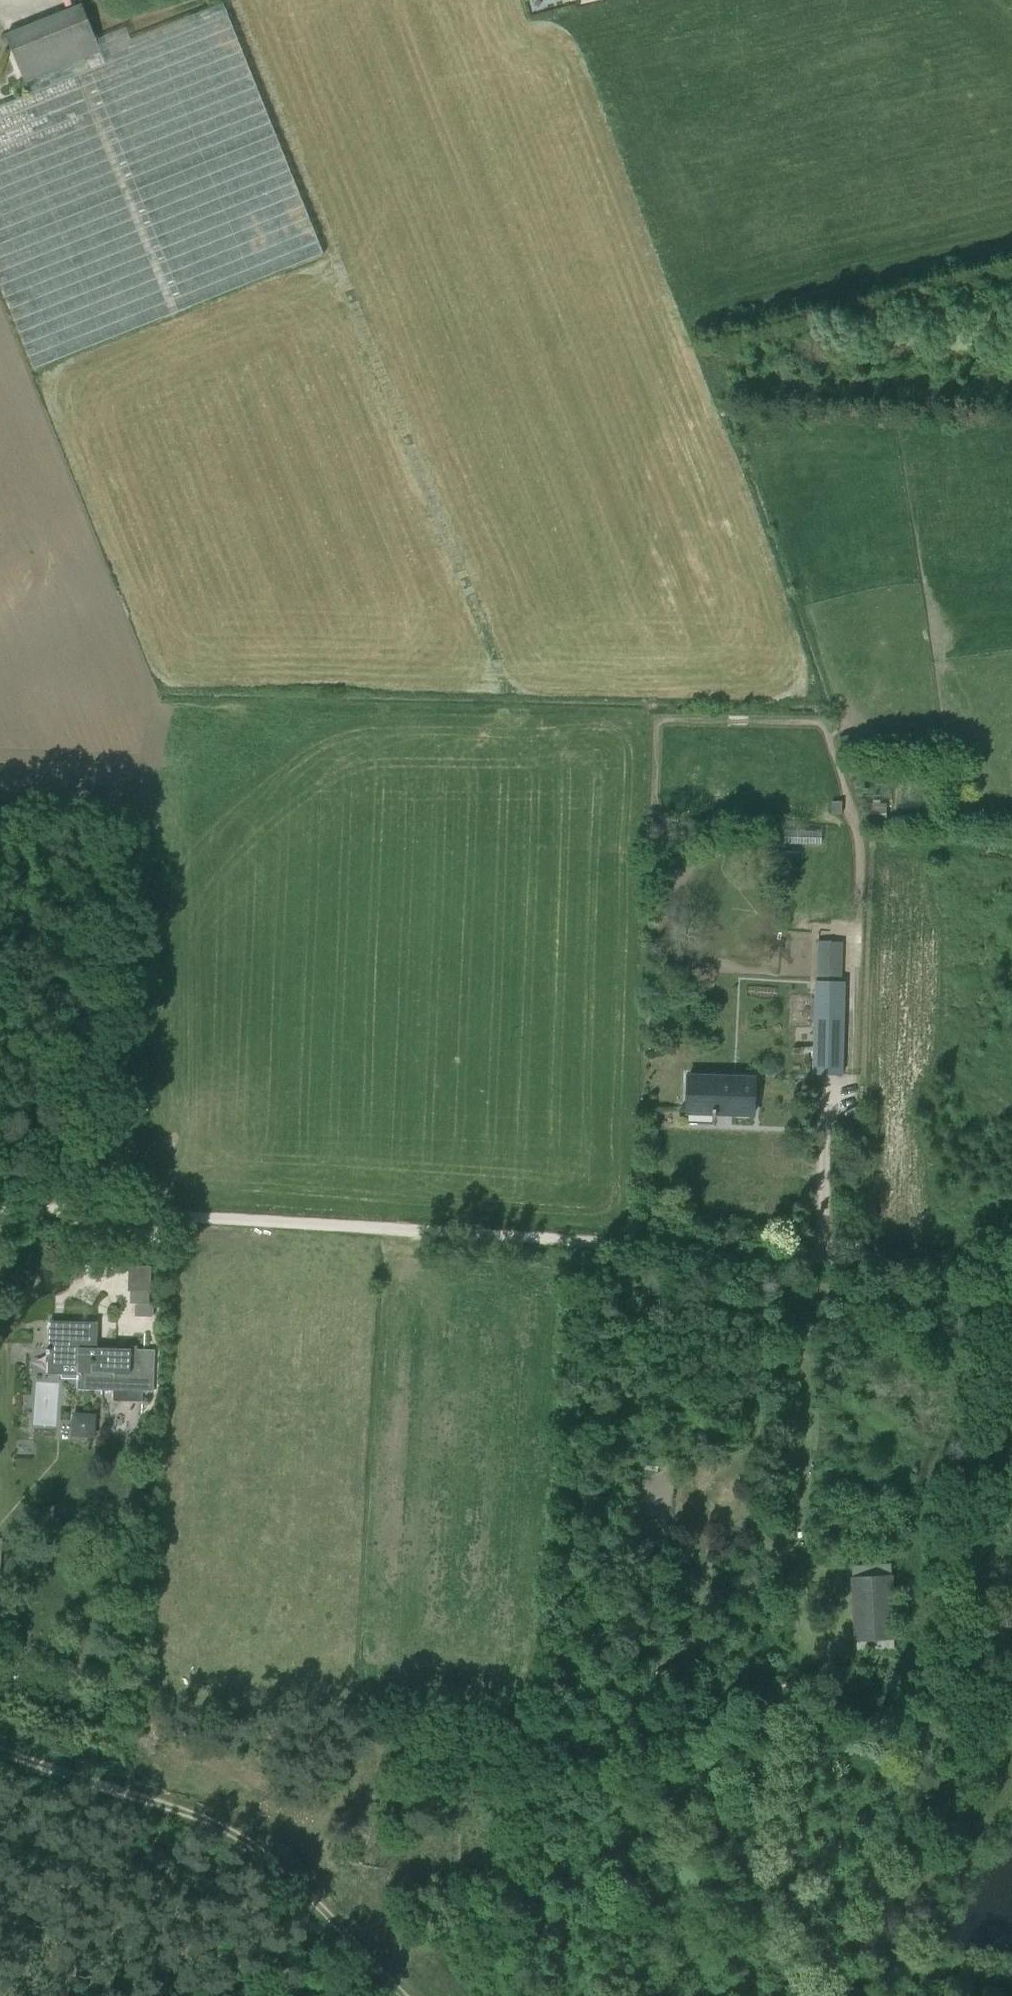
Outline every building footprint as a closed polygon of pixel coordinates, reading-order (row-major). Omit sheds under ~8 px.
[(30,94),(0,106),(0,285),(34,369),(324,254),(228,15),(223,2),(131,40),(126,28),(96,39),(83,5),(6,36),(30,94)] [(830,802),(830,814),(841,814),(842,802),(830,802)] [(868,825),(886,825),(886,803),(868,803),(868,825)] [(814,989),(819,989),(845,990),(845,981),(841,981),(843,942),(816,942),(814,989)] [(845,990),(819,989),(818,1024),(816,1075),(842,1076),(845,990)] [(755,1078),(688,1076),(687,1113),(687,1116),(754,1118),(754,1104),(755,1078)] [(150,1304),(135,1304),(135,1317),(153,1317),(154,1304),(150,1304)] [(49,1327),(48,1364),(79,1365),(78,1390),(113,1391),(113,1402),(143,1402),(143,1392),(153,1392),(154,1350),(98,1348),(98,1323),(74,1322),(74,1327),(49,1327)] [(94,1406),(70,1404),(68,1428),(92,1430),(94,1406)] [(850,1577),(853,1641),(896,1639),(893,1575),(850,1577)]
